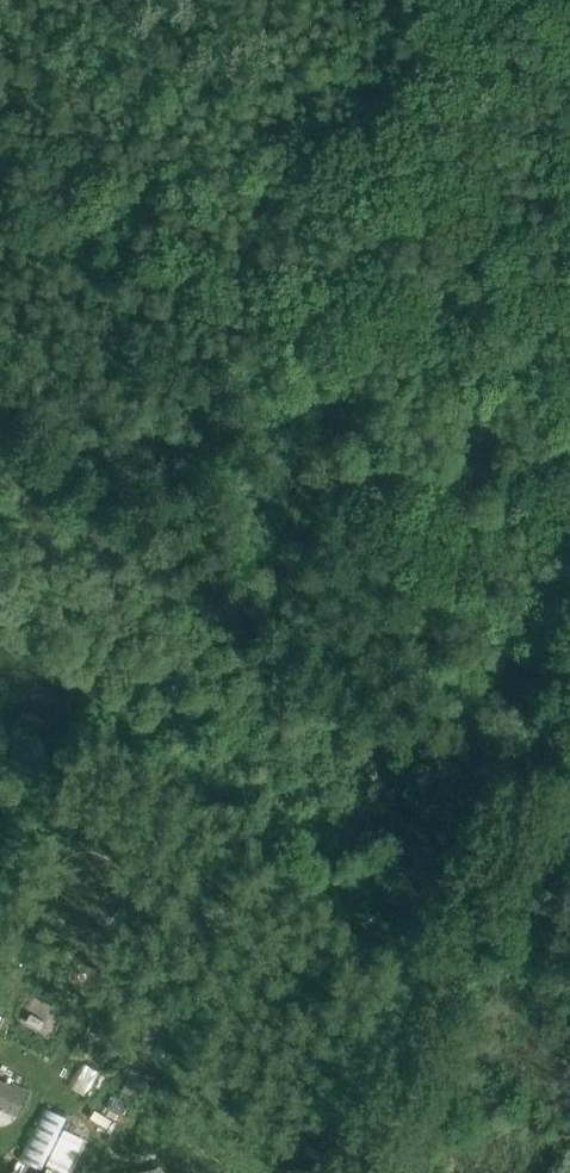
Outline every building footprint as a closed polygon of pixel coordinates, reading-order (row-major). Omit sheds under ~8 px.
[(20,1116),(31,1094),(0,1080),(0,1106),(20,1116)] [(52,1149),(66,1119),(43,1108),(20,1158),(43,1169),(52,1149)]
